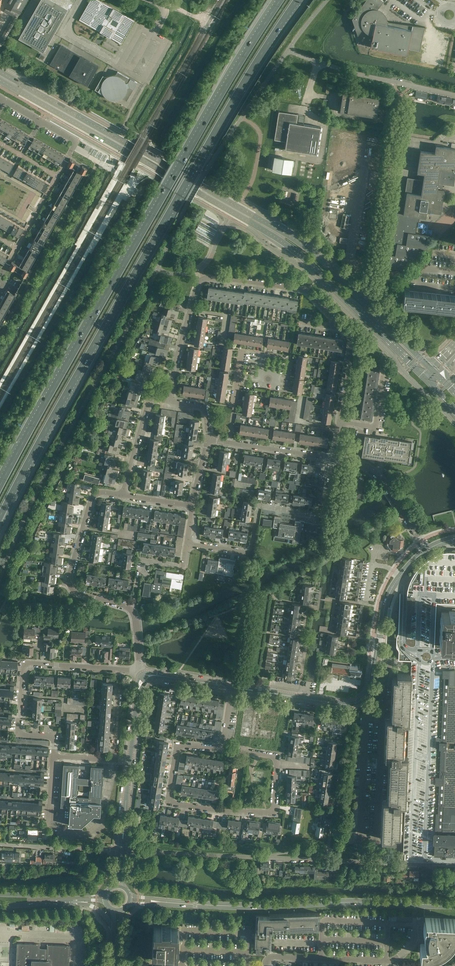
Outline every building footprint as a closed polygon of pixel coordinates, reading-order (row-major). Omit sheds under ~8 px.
[(1,5),(19,14),(27,0),(4,0),(1,5)] [(44,1),(43,0),(42,0),(21,37),(23,38),(22,39),(29,43),(30,41),(34,44),(34,45),(40,49),(41,49),(43,50),(64,12),(62,11),(62,10),(56,7),(55,8),(50,5),(51,4),(44,0),(44,1)] [(134,20),(99,0),(90,0),(80,17),(80,18),(79,20),(100,32),(101,31),(119,42),(118,42),(121,44),(123,41),(124,39),(134,20)] [(388,21),(387,20),(387,19),(387,17),(386,16),(385,15),(385,13),(384,12),(382,11),(381,10),(380,10),(379,9),(377,9),(383,1),(382,0),(365,0),(352,18),(355,27),(352,29),(353,30),(354,29),(355,30),(356,29),(358,35),(363,29),(364,30),(365,31),(366,32),(367,33),(368,34),(369,34),(371,35),(372,33),(373,34),(370,47),(407,54),(408,48),(420,51),(425,27),(388,21)] [(19,15),(5,7),(4,10),(14,16),(0,41),(0,48),(19,15)] [(53,63),(52,66),(87,86),(98,66),(82,56),(81,58),(69,51),(70,50),(63,46),(62,48),(61,48),(52,63),(53,63)] [(117,71),(115,75),(106,77),(103,75),(95,90),(98,92),(112,100),(122,98),(126,100),(133,89),(137,82),(130,78),(117,71)] [(416,91),(415,95),(415,97),(426,99),(427,93),(416,91)] [(379,97),(350,92),(350,93),(343,92),(340,112),(348,113),(349,112),(376,116),(379,97)] [(451,98),(434,95),(433,100),(450,104),(451,98)] [(286,141),(284,149),(317,155),(321,127),(303,124),(303,125),(296,124),(298,115),(279,112),(274,139),(286,141)] [(7,123),(2,132),(6,135),(11,126),(7,123)] [(11,126),(6,135),(11,137),(16,129),(11,126)] [(16,129),(11,137),(15,140),(20,131),(16,129)] [(20,131),(15,140),(20,142),(25,134),(20,131)] [(24,145),(29,136),(25,134),(20,142),(24,145)] [(33,138),(28,147),(33,150),(38,141),(33,138)] [(38,141),(33,150),(38,152),(43,144),(38,141)] [(43,144),(38,152),(42,155),(47,146),(43,144)] [(425,218),(427,211),(441,213),(444,191),(441,190),(442,184),(452,186),(454,166),(454,148),(436,145),(434,153),(420,150),(416,173),(420,173),(419,180),(409,178),(403,214),(418,217),(425,218)] [(47,146),(42,155),(46,157),(51,149),(47,146)] [(51,149),(46,157),(51,160),(56,151),(51,149)] [(56,151),(51,160),(55,163),(60,154),(56,151)] [(60,165),(65,156),(60,154),(55,163),(60,165)] [(290,172),(292,160),(275,157),(273,169),(290,172)] [(5,158),(0,167),(5,169),(10,160),(5,158)] [(70,158),(68,161),(67,164),(73,167),(75,162),(75,161),(70,158)] [(5,169),(9,172),(14,163),(10,160),(5,169)] [(75,162),(73,167),(74,168),(78,170),(81,166),(75,162)] [(18,165),(13,174),(18,177),(23,168),(18,165)] [(87,168),(82,165),(82,166),(81,166),(78,170),(83,173),(84,174),(87,168)] [(44,193),(13,175),(11,178),(9,177),(7,176),(9,173),(0,168),(0,213),(25,227),(28,222),(33,212),(34,212),(33,212),(28,208),(29,207),(30,205),(35,208),(36,208),(41,198),(42,198),(44,193)] [(23,168),(18,177),(22,179),(27,170),(23,168)] [(74,168),(72,172),(81,177),(83,173),(78,170),(74,168)] [(27,170),(22,179),(27,182),(32,173),(27,170)] [(72,172),(70,177),(78,182),(81,177),(72,172)] [(32,173),(27,182),(31,184),(36,175),(32,173)] [(36,175),(31,184),(36,187),(41,178),(36,175)] [(78,182),(70,177),(67,181),(76,186),(78,182)] [(41,178),(36,187),(40,189),(45,181),(41,178)] [(40,189),(45,192),(50,183),(45,181),(40,189)] [(76,186),(67,181),(65,186),(73,191),(76,186)] [(65,186),(62,190),(71,195),(73,191),(65,186)] [(62,190),(59,195),(68,200),(71,195),(62,190)] [(68,200),(59,195),(57,199),(66,204),(68,200)] [(66,204),(57,199),(54,204),(63,209),(66,204)] [(63,209),(54,204),(52,208),(61,213),(63,209)] [(61,213),(52,208),(49,212),(58,217),(61,213)] [(49,212),(47,217),(56,222),(58,217),(49,212)] [(427,252),(429,236),(415,234),(418,217),(403,214),(396,213),(391,242),(388,242),(384,266),(396,268),(396,272),(405,273),(406,267),(407,261),(409,261),(416,262),(418,250),(427,252)] [(47,217),(44,221),(53,226),(56,222),(47,217)] [(6,218),(1,226),(6,229),(11,220),(6,218)] [(11,220),(6,229),(10,231),(15,223),(11,220)] [(44,221),(42,226),(51,231),(53,226),(44,221)] [(15,223),(10,231),(15,234),(20,225),(15,223)] [(20,225),(15,234),(19,237),(24,228),(20,225)] [(42,226),(39,230),(48,235),(51,231),(42,226)] [(37,235),(46,240),(48,235),(39,230),(37,235)] [(34,239),(43,244),(46,240),(37,235),(34,239)] [(32,244),(41,249),(43,244),(34,239),(32,244)] [(29,248),(38,253),(41,249),(32,244),(29,248)] [(27,252),(36,257),(38,253),(29,248),(27,252)] [(5,261),(9,255),(5,252),(0,260),(0,261),(4,263),(5,261)] [(36,257),(27,252),(24,257),(33,262),(36,257)] [(33,262),(24,257),(22,261),(31,266),(33,262)] [(12,261),(10,264),(9,267),(14,270),(14,269),(15,269),(17,265),(12,261)] [(31,266),(22,261),(19,266),(23,268),(28,271),(31,266)] [(21,274),(26,276),(29,271),(28,271),(23,268),(20,273),(21,273),(21,274)] [(14,293),(8,290),(0,304),(0,322),(16,295),(14,293)] [(404,290),(403,304),(454,310),(454,296),(404,290)] [(166,315),(167,315),(169,316),(177,318),(179,311),(175,310),(173,309),(174,307),(169,305),(168,308),(166,315)] [(157,312),(156,315),(160,316),(161,317),(160,323),(170,326),(172,320),(168,319),(166,318),(167,315),(166,315),(162,314),(160,313),(157,312)] [(197,324),(206,326),(207,318),(199,317),(197,324)] [(149,327),(147,330),(150,331),(157,333),(161,334),(162,332),(164,332),(168,333),(170,326),(160,323),(158,330),(151,328),(149,327)] [(205,332),(206,326),(197,324),(196,331),(205,332)] [(204,339),(205,332),(196,331),(195,338),(204,339)] [(242,334),(235,333),(234,334),(234,337),(234,340),(233,342),(240,343),(242,334)] [(161,334),(158,344),(165,346),(165,343),(169,344),(171,337),(163,335),(161,334)] [(249,335),(242,334),(240,343),(247,344),(249,335)] [(247,344),(254,345),(256,336),(249,335),(247,344)] [(256,336),(254,345),(261,346),(263,337),(256,336)] [(157,347),(155,353),(155,354),(158,354),(166,357),(168,350),(164,348),(165,346),(158,344),(152,342),(153,339),(150,338),(148,344),(157,347)] [(204,339),(195,338),(194,345),(203,346),(204,339)] [(274,348),(275,339),(268,338),(267,347),(274,348)] [(282,340),(275,339),(274,348),(281,349),(282,340)] [(281,349),(288,350),(289,342),(282,340),(281,349)] [(190,347),(189,355),(197,356),(198,349),(190,347)] [(231,355),(232,350),(232,348),(224,347),(223,354),(231,355)] [(147,354),(145,361),(149,362),(151,363),(159,365),(161,358),(157,357),(155,356),(155,354),(155,353),(151,352),(149,352),(149,355),(147,354)] [(230,362),(231,355),(223,354),(221,361),(230,362)] [(189,355),(188,361),(196,363),(197,356),(189,355)] [(297,363),(306,364),(307,357),(298,356),(297,363)] [(142,370),(142,371),(144,371),(152,374),(154,367),(150,366),(148,365),(149,362),(145,361),(142,370)] [(188,361),(186,368),(195,370),(196,363),(188,361)] [(230,362),(221,361),(220,368),(229,369),(230,362)] [(330,368),(339,369),(340,362),(331,361),(330,368)] [(305,371),(306,364),(297,363),(296,370),(305,371)] [(338,376),(339,369),(330,368),(329,375),(338,376)] [(136,369),(135,372),(137,372),(135,379),(137,380),(139,380),(146,382),(148,375),(144,374),(142,373),(142,371),(142,370),(136,369)] [(305,371),(296,370),(295,377),(304,378),(305,371)] [(219,378),(227,380),(228,373),(220,371),(219,378)] [(336,383),(338,376),(329,375),(328,382),(336,383)] [(138,383),(137,382),(137,380),(135,379),(131,378),(130,380),(130,381),(132,381),(130,388),(135,389),(137,390),(141,391),(143,384),(138,383)] [(219,378),(218,385),(226,386),(227,380),(219,378)] [(294,385),(302,387),(304,380),(295,378),(294,385)] [(336,383),(328,382),(327,389),(335,390),(336,383)] [(225,393),(226,386),(218,385),(217,392),(225,393)] [(302,387),(294,385),(293,393),(301,394),(302,387)] [(190,395),(191,387),(184,386),(183,394),(190,395)] [(128,387),(127,390),(129,391),(127,397),(138,401),(140,394),(136,392),(134,392),(135,389),(130,388),(128,387)] [(198,388),(191,387),(190,395),(197,396),(198,388)] [(198,388),(197,396),(204,397),(205,389),(198,388)] [(225,393),(217,392),(215,399),(224,401),(225,393)] [(245,400),(253,401),(254,394),(246,393),(245,400)] [(325,401),(333,402),(335,395),(326,394),(325,401)] [(127,397),(125,407),(127,408),(129,408),(130,406),(132,406),(136,407),(138,401),(127,397)] [(276,406),(277,398),(270,397),(269,405),(276,406)] [(284,399),(277,398),(276,406),(283,408),(284,399)] [(283,408),(290,409),(290,407),(291,404),(291,401),(291,400),(284,399),(283,408)] [(252,408),(253,401),(245,400),(243,407),(252,408)] [(332,409),(333,402),(325,401),(324,408),(332,409)] [(112,402),(111,406),(114,407),(120,409),(118,415),(124,417),(128,418),(130,412),(126,410),(124,410),(125,407),(121,406),(120,406),(115,404),(115,403),(112,402)] [(252,408),(243,407),(242,414),(251,415),(252,408)] [(331,416),(332,409),(324,408),(323,415),(331,416)] [(167,410),(164,409),(163,415),(161,415),(156,414),(155,420),(163,422),(164,415),(166,416),(167,410)] [(124,417),(118,415),(109,413),(108,416),(117,418),(115,425),(119,426),(126,428),(128,421),(124,420),(124,417)] [(331,416),(323,415),(321,422),(330,423),(331,416)] [(246,434),(248,426),(241,424),(239,433),(246,434)] [(116,436),(121,437),(122,434),(124,435),(128,436),(130,429),(126,428),(119,426),(117,433),(108,430),(107,433),(111,434),(116,436)] [(154,426),(153,433),(155,433),(154,436),(162,437),(163,434),(161,434),(162,428),(154,426)] [(255,427),(248,426),(246,434),(253,435),(255,427)] [(262,428),(255,427),(253,435),(260,436),(262,428)] [(262,428),(260,436),(267,437),(269,429),(262,428)] [(279,439),(281,431),(274,430),(272,438),(279,439)] [(288,432),(281,431),(279,439),(286,440),(288,432)] [(196,440),(197,433),(186,432),(185,441),(192,442),(193,439),(196,440)] [(288,432),(286,440),(294,442),(295,433),(288,432)] [(306,444),(307,435),(300,434),(299,442),(306,444)] [(314,436),(307,435),(306,444),(313,445),(314,436)] [(114,445),(120,447),(124,448),(126,441),(122,440),(120,440),(121,437),(116,436),(114,445)] [(150,438),(149,445),(157,446),(158,440),(162,440),(162,437),(154,436),(154,439),(150,438)] [(313,445),(320,446),(321,437),(314,436),(313,445)] [(362,451),(361,456),(377,459),(385,460),(385,459),(408,463),(411,443),(412,442),(411,442),(406,441),(388,438),(380,437),(380,438),(365,436),(364,441),(362,451)] [(321,437),(320,446),(327,447),(328,438),(321,437)] [(181,450),(192,452),(193,445),(192,445),(192,442),(185,441),(184,444),(182,444),(181,450)] [(110,444),(107,454),(112,455),(112,452),(114,453),(118,454),(120,447),(114,445),(110,444)] [(107,454),(104,463),(108,464),(113,465),(113,466),(115,466),(117,459),(113,458),(111,457),(112,455),(107,454)] [(257,456),(255,465),(255,467),(261,468),(263,457),(257,456)] [(147,457),(146,463),(148,464),(147,467),(155,468),(156,465),(155,464),(155,458),(147,457)] [(290,470),(289,473),(295,474),(297,463),(291,462),(290,470)] [(108,464),(106,474),(116,477),(118,470),(114,469),(112,468),(113,466),(113,465),(108,464)] [(321,466),(314,465),(313,474),(319,475),(319,477),(325,477),(326,471),(320,470),(321,466)] [(142,475),(151,477),(152,470),(155,471),(155,468),(147,467),(147,469),(143,469),(142,475)] [(83,480),(99,484),(98,484),(99,482),(103,483),(107,485),(108,482),(110,483),(114,484),(116,477),(106,474),(104,481),(100,479),(87,475),(85,480),(83,480)] [(70,493),(75,494),(80,494),(81,487),(76,487),(76,483),(69,482),(68,486),(71,486),(70,493)] [(70,493),(67,492),(67,496),(70,496),(69,503),(78,504),(79,497),(74,496),(75,494),(70,493)] [(306,497),(305,506),(311,507),(311,504),(315,504),(315,503),(315,500),(316,497),(316,496),(310,496),(310,497),(306,497)] [(68,513),(73,513),(74,506),(69,506),(69,503),(62,502),(61,505),(64,505),(63,512),(68,513)] [(68,513),(63,512),(60,512),(60,515),(59,522),(67,523),(72,523),(72,516),(67,516),(68,513)] [(274,516),(273,527),(274,528),(273,536),(289,539),(288,541),(298,543),(300,531),(303,532),(303,528),(316,530),(317,525),(304,523),(304,521),(299,520),(299,522),(295,521),(295,524),(291,524),(291,525),(280,523),(281,517),(274,516)] [(59,522),(58,525),(61,525),(60,532),(70,533),(71,526),(66,526),(67,523),(59,522)] [(55,536),(54,543),(59,544),(64,544),(65,537),(60,537),(61,534),(53,532),(52,536),(55,536)] [(387,537),(385,545),(388,545),(387,548),(390,550),(397,551),(398,549),(400,549),(403,547),(404,540),(402,539),(402,537),(400,534),(392,533),(392,535),(389,535),(387,537)] [(54,546),(53,553),(58,553),(58,554),(63,554),(64,547),(59,547),(59,544),(54,543),(52,542),(51,546),(54,546)] [(175,547),(169,546),(167,555),(174,556),(174,554),(175,551),(175,548),(181,549),(182,546),(175,545),(175,547)] [(122,560),(131,561),(132,554),(131,554),(132,550),(127,549),(126,553),(123,553),(122,560)] [(53,556),(52,563),(61,564),(62,557),(57,557),(58,554),(58,553),(53,553),(50,552),(50,556),(53,556)] [(397,645),(398,645),(399,645),(399,652),(398,659),(399,659),(411,660),(413,660),(420,661),(412,848),(419,848),(419,855),(434,856),(454,857),(454,647),(447,647),(434,646),(435,632),(436,605),(436,603),(454,603),(454,552),(453,552),(450,552),(449,552),(448,552),(447,552),(446,552),(445,552),(443,553),(441,553),(440,553),(439,554),(438,554),(437,554),(435,555),(435,556),(433,556),(433,557),(432,557),(431,558),(430,559),(429,559),(428,559),(427,560),(427,561),(426,561),(425,562),(424,563),(423,564),(422,564),(420,566),(419,567),(418,568),(417,570),(416,571),(415,572),(415,573),(414,574),(413,575),(413,576),(411,578),(411,579),(411,580),(410,581),(410,582),(409,583),(409,584),(409,585),(408,586),(408,587),(408,589),(408,590),(407,591),(407,592),(407,593),(407,594),(407,595),(407,596),(407,604),(408,604),(408,612),(411,613),(410,623),(406,623),(405,623),(402,623),(400,623),(399,631),(400,631),(399,638),(398,637),(398,638),(398,641),(398,642),(398,644),(398,645),(397,645)] [(99,554),(90,553),(89,560),(98,561),(99,554)] [(217,573),(217,569),(219,558),(218,561),(208,559),(207,564),(206,564),(205,572),(210,573),(210,572),(217,573)] [(217,570),(217,573),(223,574),(233,576),(234,569),(233,569),(233,565),(234,565),(235,560),(230,559),(219,558),(217,569),(217,570)] [(47,565),(46,572),(51,573),(56,574),(57,567),(52,566),(52,563),(44,562),(44,565),(47,565)] [(154,583),(162,585),(162,583),(170,584),(171,578),(166,577),(166,572),(164,571),(156,570),(154,583)] [(50,576),(51,573),(46,572),(43,572),(43,575),(45,575),(45,582),(49,583),(54,584),(55,577),(50,576)] [(169,591),(171,591),(172,587),(181,589),(184,574),(179,573),(179,574),(166,572),(166,577),(171,578),(170,584),(170,587),(169,591)] [(99,576),(98,585),(105,586),(106,574),(100,573),(99,576)] [(82,583),(92,584),(93,575),(87,574),(86,578),(83,578),(82,583)] [(122,579),(120,588),(130,590),(131,585),(128,585),(128,580),(122,579)] [(49,586),(49,583),(45,582),(42,581),(41,585),(44,585),(43,592),(53,593),(54,587),(49,586)] [(154,583),(144,582),(142,596),(150,597),(151,592),(155,592),(160,592),(162,585),(154,583)] [(439,645),(441,645),(447,645),(447,647),(454,647),(454,611),(449,610),(449,612),(442,612),(441,611),(441,612),(440,640),(439,645)] [(24,628),(24,638),(31,638),(31,635),(35,636),(35,635),(39,635),(39,627),(32,627),(32,629),(24,628)] [(50,637),(58,637),(59,630),(48,629),(48,634),(44,633),(44,640),(50,640),(50,637)] [(72,632),(71,642),(84,642),(84,632),(72,632)] [(96,636),(96,643),(104,643),(104,647),(111,647),(112,641),(108,641),(109,637),(96,636)] [(23,642),(23,649),(26,650),(25,654),(33,654),(33,647),(32,647),(32,643),(23,642)] [(43,643),(43,649),(47,650),(46,657),(54,658),(54,648),(50,647),(50,645),(53,645),(53,644),(50,644),(43,643)] [(71,648),(70,656),(70,659),(76,659),(76,656),(81,656),(81,654),(85,654),(85,647),(82,647),(82,648),(71,648)] [(114,649),(114,656),(117,657),(117,655),(119,656),(119,658),(129,659),(130,651),(130,648),(119,647),(119,649),(114,649)] [(97,649),(97,653),(100,653),(100,661),(108,661),(109,654),(112,654),(112,648),(108,648),(108,651),(101,651),(102,649),(97,649)] [(332,663),(331,672),(361,676),(362,671),(357,670),(358,667),(332,663)] [(393,678),(392,699),(392,717),(392,719),(404,719),(404,722),(409,723),(411,674),(397,673),(397,676),(397,678),(393,678)] [(5,688),(4,701),(10,701),(10,699),(13,699),(14,686),(10,685),(10,686),(10,689),(5,688)] [(32,711),(32,717),(34,718),(34,721),(40,721),(41,718),(41,712),(32,711)] [(8,729),(8,727),(11,727),(12,714),(9,713),(8,717),(3,716),(2,728),(8,729)] [(332,730),(332,731),(334,731),(334,732),(336,732),(338,732),(339,731),(343,731),(343,728),(345,721),(340,720),(340,719),(334,718),(333,727),(332,730)] [(387,719),(386,740),(385,757),(390,758),(402,758),(402,755),(404,722),(404,719),(392,719),(387,719)] [(183,726),(184,721),(182,720),(180,725),(177,725),(175,733),(182,734),(183,726)] [(182,734),(188,735),(189,727),(190,722),(188,721),(186,726),(183,726),(182,734)] [(188,735),(194,736),(195,727),(196,728),(196,723),(194,722),(192,727),(189,727),(188,735)] [(194,736),(200,737),(202,728),(202,725),(203,724),(200,723),(198,728),(196,728),(195,727),(194,736)] [(200,737),(206,738),(208,729),(209,725),(206,724),(206,726),(202,725),(202,728),(200,737)] [(214,730),(214,727),(214,725),(212,725),(211,730),(208,729),(206,738),(213,739),(213,736),(214,733),(214,730)] [(328,745),(327,747),(327,748),(336,749),(337,743),(329,742),(330,739),(325,738),(325,741),(323,741),(323,743),(328,745)] [(66,740),(65,747),(71,747),(71,750),(76,750),(77,741),(74,741),(66,740)] [(11,753),(11,755),(12,755),(14,755),(15,755),(15,757),(20,758),(20,760),(21,746),(16,745),(15,745),(13,745),(12,745),(12,746),(11,753)] [(335,755),(336,749),(327,748),(327,747),(323,747),(322,749),(327,751),(326,754),(335,755)] [(292,755),(295,755),(296,756),(296,755),(298,756),(300,756),(301,752),(302,750),(297,749),(289,748),(288,754),(289,754),(292,755)] [(334,761),(335,755),(326,754),(321,753),(321,755),(326,757),(325,760),(334,761)] [(185,767),(185,768),(191,769),(192,764),(193,756),(187,755),(186,758),(186,761),(185,763),(186,763),(185,764),(185,767)] [(407,756),(402,755),(402,758),(390,758),(388,800),(400,801),(400,804),(405,804),(407,756)] [(333,768),(334,761),(325,760),(321,759),(320,761),(325,763),(324,766),(333,768)] [(61,806),(66,807),(70,807),(71,801),(77,801),(77,796),(78,784),(78,777),(79,765),(73,765),(69,765),(64,764),(61,806)] [(78,777),(78,784),(90,785),(89,796),(101,797),(102,797),(104,767),(91,766),(90,778),(78,777)] [(231,784),(234,785),(236,767),(230,767),(228,775),(227,776),(226,777),(227,779),(228,779),(227,785),(230,786),(231,784)] [(318,774),(318,778),(323,778),(323,779),(331,780),(332,774),(332,771),(319,769),(319,772),(318,774)] [(34,787),(40,787),(40,785),(43,785),(44,773),(44,772),(41,772),(41,773),(41,775),(35,775),(34,787)] [(10,774),(10,783),(12,783),(13,783),(13,785),(18,786),(19,774),(12,773),(10,773),(10,774)] [(330,786),(331,780),(323,779),(323,778),(318,778),(317,780),(317,783),(322,785),(330,786)] [(185,786),(182,785),(181,788),(181,791),(181,794),(187,795),(188,786),(189,781),(187,781),(185,786)] [(187,795),(193,795),(194,787),(195,787),(195,782),(193,782),(191,787),(188,786),(187,795)] [(193,795),(199,796),(200,788),(201,788),(202,783),(199,783),(197,787),(195,787),(194,787),(193,795)] [(329,792),(330,786),(322,785),(317,783),(316,786),(321,788),(321,791),(329,792)] [(199,796),(205,797),(207,789),(208,784),(205,784),(203,788),(201,788),(200,788),(199,796)] [(205,797),(211,798),(213,790),(214,785),(211,785),(209,789),(207,789),(205,797)] [(216,790),(213,790),(211,798),(218,799),(220,786),(218,786),(216,790)] [(313,790),(313,793),(317,794),(318,793),(320,794),(320,797),(328,798),(329,792),(321,791),(313,790)] [(70,811),(69,825),(81,826),(94,815),(100,815),(101,809),(101,803),(100,803),(101,797),(89,796),(77,796),(77,801),(71,801),(70,807),(70,811)] [(327,805),(328,798),(320,797),(315,796),(314,799),(319,800),(319,804),(327,805)] [(33,815),(38,815),(38,813),(42,813),(42,802),(42,800),(39,800),(39,801),(39,803),(33,803),(33,815)] [(383,800),(382,821),(381,839),(395,840),(395,837),(395,835),(399,835),(400,804),(400,801),(388,800),(383,800)] [(8,809),(7,811),(8,811),(9,811),(10,811),(11,811),(11,812),(11,813),(16,814),(17,802),(12,801),(11,801),(10,801),(9,801),(8,801),(8,802),(8,809)] [(295,808),(291,831),(298,832),(302,809),(295,808)] [(242,834),(241,837),(245,838),(245,834),(246,834),(246,833),(249,834),(252,834),(252,832),(254,821),(248,820),(247,826),(243,826),(242,834)] [(254,821),(252,832),(258,833),(258,836),(261,837),(262,831),(263,828),(262,828),(259,828),(260,822),(254,821)] [(262,831),(272,832),(273,822),(267,821),(267,824),(263,824),(262,828),(263,828),(262,831)] [(273,822),(272,832),(281,834),(282,825),(279,824),(280,822),(273,822)] [(317,824),(315,835),(322,836),(324,825),(324,823),(320,822),(317,822),(317,824)] [(37,830),(33,829),(29,829),(28,839),(37,840),(37,830)] [(2,852),(2,858),(3,858),(5,858),(4,861),(13,862),(13,861),(13,858),(19,859),(19,853),(15,853),(5,852),(2,852)] [(55,855),(53,854),(45,854),(44,859),(43,859),(43,863),(44,863),(44,862),(46,862),(46,860),(49,860),(49,861),(55,861),(55,855)] [(271,863),(269,863),(261,862),(260,868),(260,870),(264,871),(265,868),(269,868),(269,866),(270,867),(271,863)] [(307,866),(307,871),(314,872),(314,873),(317,873),(317,878),(329,879),(329,872),(317,871),(317,869),(315,869),(315,866),(307,866)] [(256,916),(256,934),(255,934),(254,940),(255,940),(255,944),(255,948),(266,948),(266,947),(268,948),(268,949),(271,949),(271,943),(271,941),(271,940),(271,938),(271,937),(271,934),(271,930),(272,930),(272,931),(273,931),(272,930),(277,930),(277,931),(283,931),(283,930),(292,929),(292,931),(298,930),(298,929),(307,929),(307,930),(313,930),(313,929),(318,929),(318,926),(319,926),(319,922),(318,922),(318,918),(320,918),(320,913),(269,915),(269,917),(256,916)] [(425,917),(425,921),(424,922),(424,924),(424,927),(424,929),(424,931),(424,934),(424,936),(425,938),(426,941),(425,943),(420,943),(419,953),(422,953),(424,953),(426,953),(428,953),(431,952),(434,951),(435,951),(437,950),(439,950),(441,948),(442,948),(444,946),(446,945),(448,943),(449,942),(451,940),(452,938),(453,936),(454,936),(454,933),(454,918),(425,917)] [(152,960),(160,961),(160,962),(169,963),(169,961),(177,961),(179,928),(171,928),(171,926),(161,926),(161,927),(154,927),(152,960)] [(70,946),(47,945),(47,949),(40,948),(40,944),(17,943),(16,965),(69,965),(70,946)]
